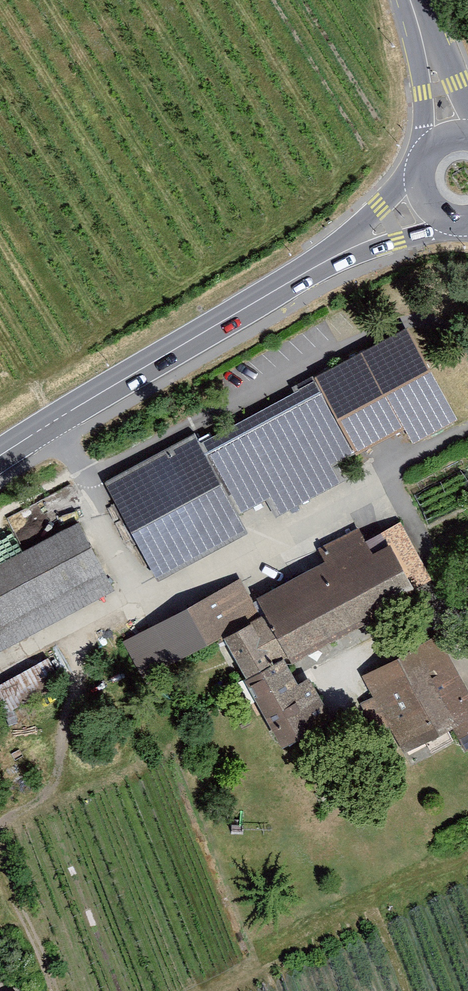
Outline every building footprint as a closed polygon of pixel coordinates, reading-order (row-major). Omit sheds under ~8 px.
[(194,435),(105,483),(156,577),(246,528),(238,513),(264,499),(275,517),(368,467),(359,452),(402,429),(410,444),(459,418),(407,323),(304,378),(292,384),(298,394),(200,446),(194,435)] [(430,576),(397,518),(364,537),(356,523),(314,547),(321,559),(257,595),(245,574),(133,637),(153,672),(223,633),(283,739),(330,713),(308,674),(298,680),(284,657),(430,576)] [(80,522),(0,563),(0,647),(114,589),(80,522)] [(365,677),(373,693),(362,699),(394,760),(453,729),(464,750),(467,748),(467,698),(436,639),(365,677)] [(41,662),(0,686),(0,717),(55,686),(41,662)]
